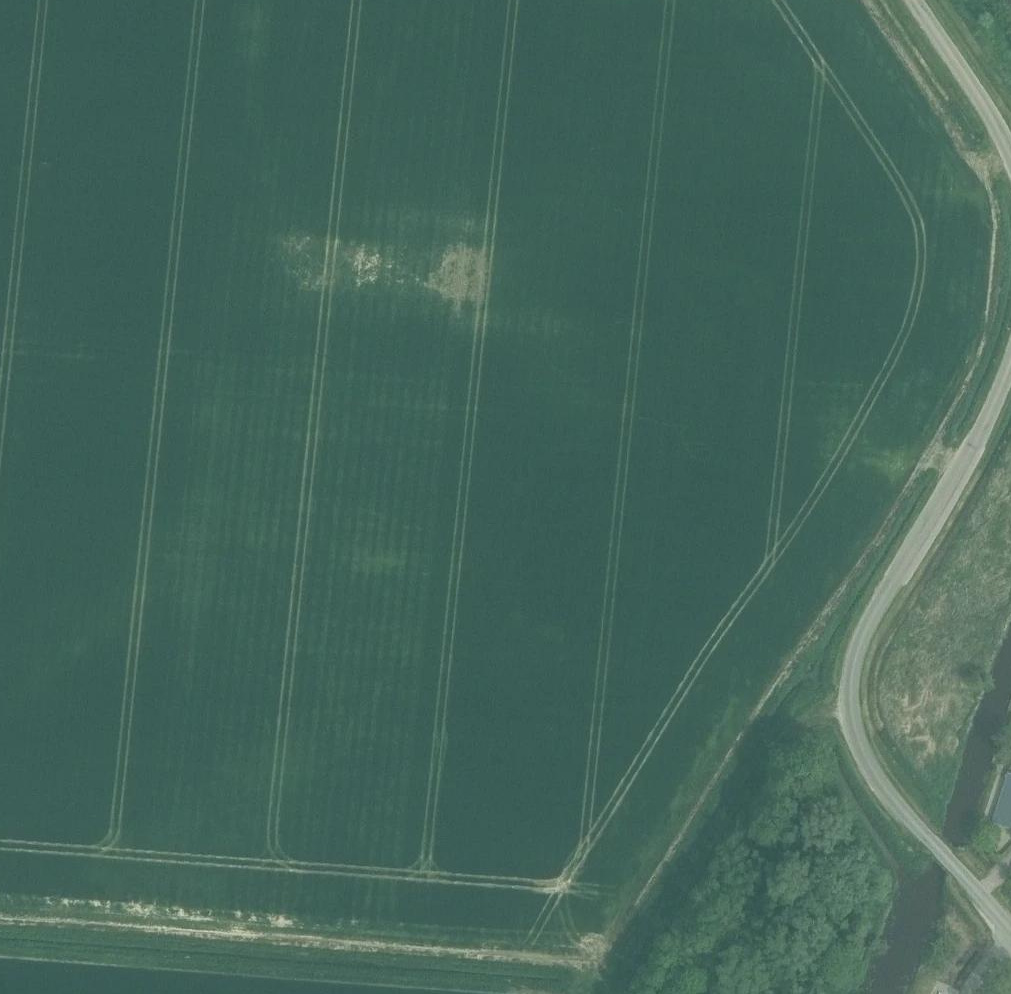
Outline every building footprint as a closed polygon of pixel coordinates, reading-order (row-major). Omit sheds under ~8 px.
[(1008,774),(992,823),(1010,829),(1010,775),(1008,774)]
